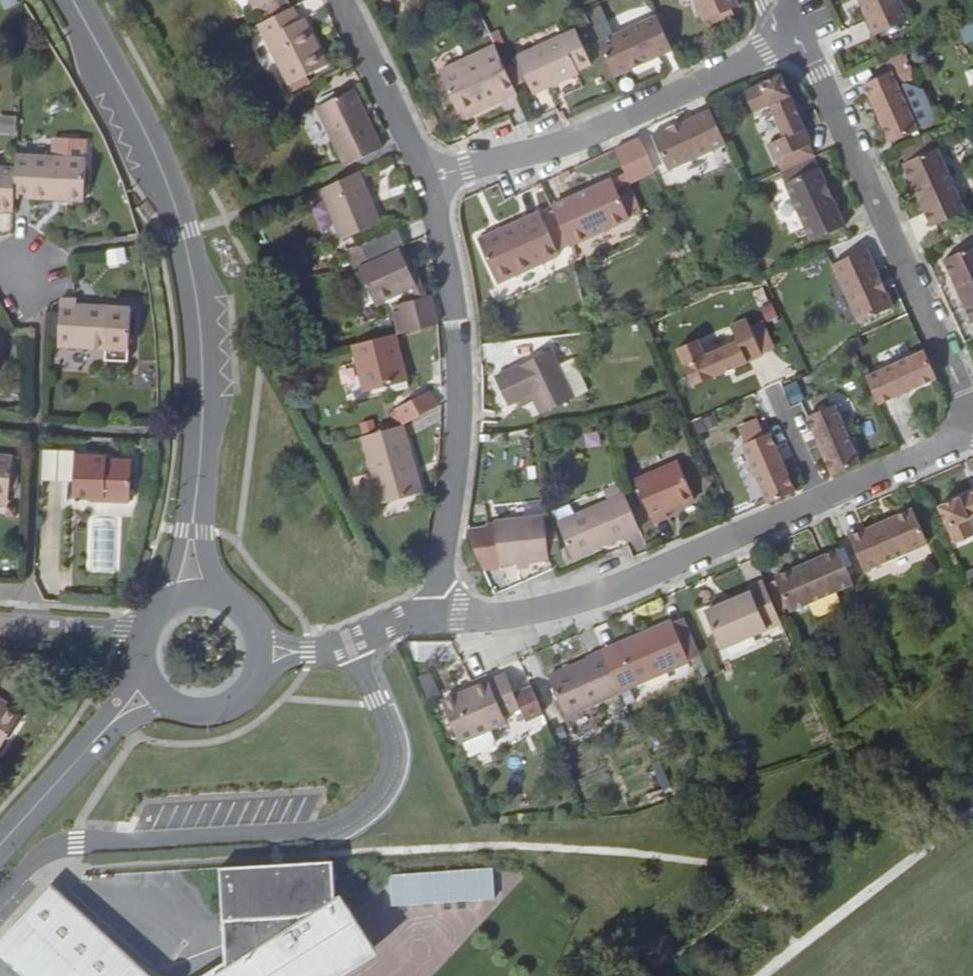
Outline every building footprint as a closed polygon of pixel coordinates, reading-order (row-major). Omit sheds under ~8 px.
[(261,21),(291,5),(299,1),(298,0),(266,0),(253,7),(261,21)] [(704,20),(738,5),(736,0),(695,0),(704,20)] [(862,5),(876,35),(911,20),(901,0),(866,0),(867,2),(862,5)] [(261,21),(257,23),(288,83),(306,75),(328,64),(303,16),(298,18),(291,5),(261,21)] [(657,15),(598,42),(614,76),(672,50),(657,15)] [(517,60),(527,82),(531,91),(578,69),(560,31),(514,53),(517,60)] [(515,92),(493,45),(438,71),(459,117),(515,92)] [(887,61),(892,71),(898,83),(913,76),(903,53),(887,61)] [(516,87),(527,82),(517,60),(506,65),(516,87)] [(898,83),(892,71),(866,84),(875,104),(880,102),(884,109),(878,111),(892,142),(919,129),(919,128),(900,88),(898,83)] [(813,144),(781,74),(745,90),(755,112),(770,105),(785,137),(769,144),(777,160),(813,144)] [(306,75),(288,83),(292,90),(309,81),(306,75)] [(906,85),(900,88),(919,128),(936,120),(922,90),(906,85)] [(315,108),(344,166),(363,157),(382,147),(353,89),(315,108)] [(880,102),(875,104),(878,111),(884,109),(880,102)] [(727,143),(711,108),(681,122),(684,127),(676,131),(673,126),(654,135),(670,169),(727,143)] [(15,133),(16,115),(0,115),(0,132),(15,133)] [(684,127),(681,122),(673,126),(676,131),(684,127)] [(938,148),(933,136),(898,152),(904,163),(938,148)] [(617,147),(614,148),(615,150),(625,173),(629,180),(653,169),(639,137),(617,147)] [(967,211),(938,148),(904,163),(913,184),(918,182),(922,191),(918,193),(933,226),(967,211)] [(86,158),(16,154),(15,167),(13,192),(30,193),(30,196),(83,199),(86,158)] [(829,186),(814,156),(780,171),(812,241),(847,225),(833,195),(829,197),(824,189),(829,186)] [(12,209),(13,192),(15,167),(0,166),(0,209),(12,209)] [(356,172),(319,189),(343,244),(382,226),(356,172)] [(629,180),(625,173),(611,179),(614,187),(629,180)] [(611,179),(551,207),(554,213),(569,244),(628,216),(620,199),(614,187),(611,179)] [(913,184),(918,193),(922,191),(918,182),(913,184)] [(833,195),(829,186),(824,189),(829,197),(833,195)] [(629,194),(620,199),(628,216),(637,212),(629,194)] [(569,244),(554,213),(541,218),(557,251),(569,246),(569,244)] [(557,251),(541,218),(539,214),(476,243),(496,285),(558,255),(557,251)] [(360,250),(366,263),(403,245),(397,233),(360,250)] [(366,263),(356,265),(375,303),(415,285),(410,273),(404,262),(410,260),(403,245),(366,263)] [(959,289),(972,319),(972,247),(946,260),(955,280),(961,278),(965,287),(959,289)] [(872,270),(877,268),(868,248),(834,263),(860,320),(894,306),(880,275),(875,277),(872,270)] [(351,254),(356,265),(366,263),(360,250),(351,254)] [(404,262),(410,273),(415,271),(410,260),(404,262)] [(880,275),(877,268),(872,270),(875,277),(880,275)] [(955,280),(959,289),(965,287),(961,278),(955,280)] [(395,333),(436,323),(430,296),(388,306),(395,333)] [(129,363),(131,309),(76,306),(76,301),(61,301),(59,348),(106,350),(106,362),(129,363)] [(692,386),(775,349),(759,312),(728,325),(736,340),(702,355),(695,339),(674,348),(692,386)] [(391,335),(350,344),(362,392),(383,387),(397,383),(404,381),(391,335)] [(908,392),(938,379),(925,351),(865,377),(878,406),(901,395),(899,390),(906,387),(908,392)] [(573,398),(550,352),(494,380),(508,407),(531,394),(540,415),(573,398)] [(340,367),(343,385),(357,382),(355,365),(340,367)] [(397,383),(383,387),(389,405),(391,409),(402,403),(397,383)] [(399,424),(436,406),(426,389),(402,403),(391,409),(399,424)] [(833,404),(806,416),(812,431),(815,439),(820,437),(823,444),(819,447),(831,476),(860,464),(833,404)] [(399,424),(358,436),(380,505),(421,493),(399,424)] [(741,444),(766,504),(795,492),(783,462),(778,465),(774,456),(779,454),(776,446),(770,432),(741,444)] [(99,498),(99,501),(129,503),(130,464),(107,463),(107,461),(76,459),(76,451),(44,449),(43,480),(74,482),(74,498),(87,498),(87,494),(93,495),(93,497),(99,498)] [(778,465),(783,462),(779,454),(774,456),(778,465)] [(7,498),(10,456),(0,455),(0,498),(7,498)] [(694,500),(676,461),(634,480),(654,524),(668,518),(666,513),(694,500)] [(939,506),(956,544),(972,536),(972,527),(970,519),(972,517),(972,492),(939,506)] [(574,561),(640,530),(624,494),(558,525),(574,561)] [(885,528),(883,523),(848,537),(864,572),(928,544),(912,510),(891,519),(893,525),(885,528)] [(499,566),(549,561),(544,516),(494,521),(499,566)] [(891,519),(883,523),(885,528),(893,525),(891,519)] [(789,612),(853,585),(838,550),(804,565),(805,570),(796,573),(794,569),(774,578),(789,612)] [(804,565),(794,569),(796,573),(805,570),(804,565)] [(723,648),(781,622),(764,582),(750,588),(751,591),(706,610),(723,648)] [(673,620),(602,650),(620,692),(690,661),(673,620)] [(567,717),(621,693),(620,692),(602,650),(589,656),(591,660),(550,678),(567,717)] [(507,674),(469,691),(473,698),(445,710),(459,742),(507,721),(504,715),(522,707),(507,674)] [(473,698),(469,691),(442,703),(445,710),(473,698)] [(16,718),(1,708),(0,707),(0,742),(16,718)] [(351,965),(378,948),(339,890),(330,895),(328,863),(218,869),(222,920),(239,918),(239,958),(212,975),(334,975),(351,965)] [(391,903),(494,900),(493,867),(390,870),(391,903)] [(55,881),(0,939),(0,942),(34,975),(145,975),(132,963),(55,881)] [(239,958),(239,918),(222,920),(223,959),(196,975),(212,975),(239,958)] [(132,963),(145,975),(166,975),(168,975),(132,963)]
